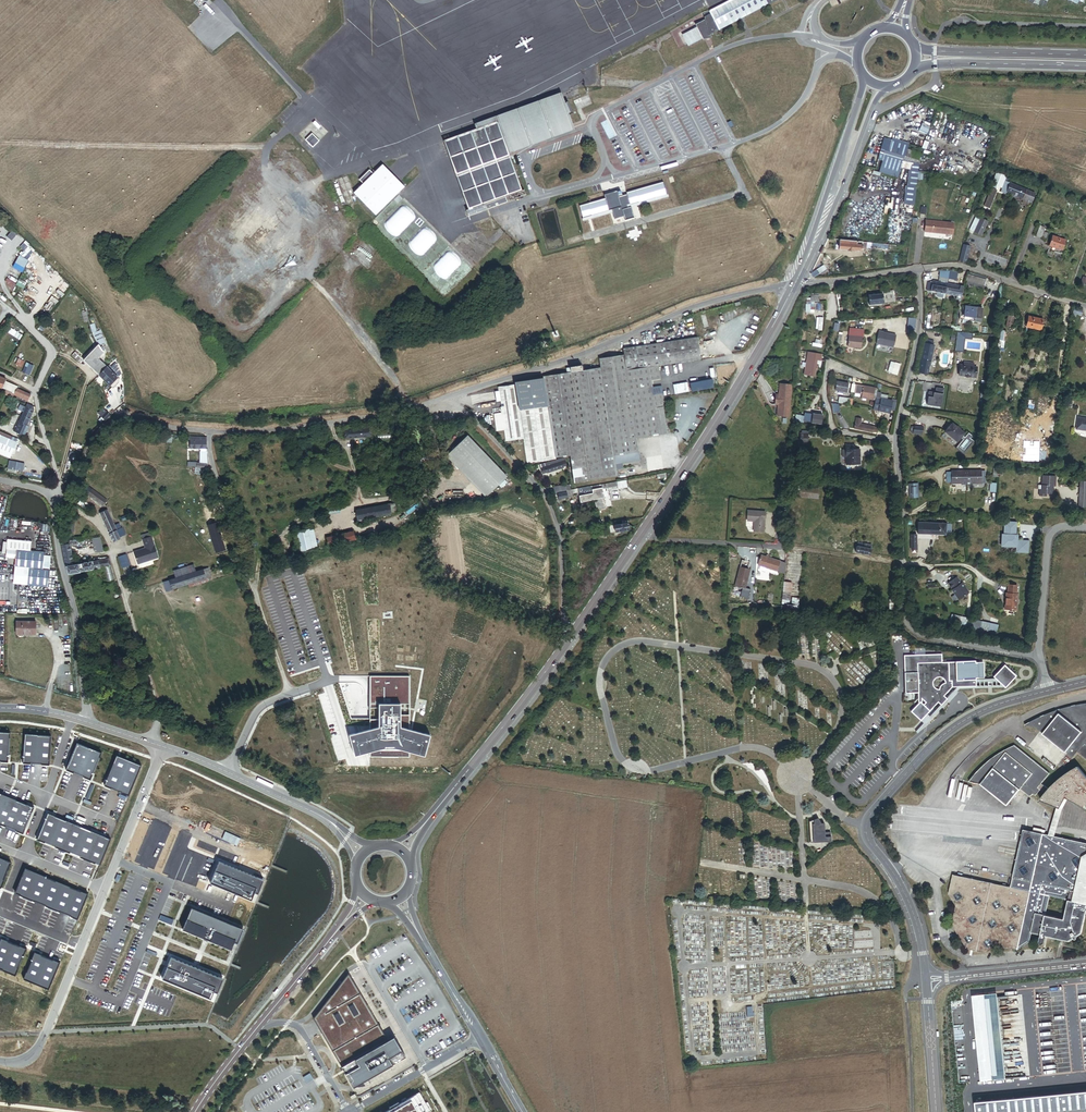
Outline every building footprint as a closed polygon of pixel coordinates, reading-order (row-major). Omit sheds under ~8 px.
[(709,11),(710,14),(705,17),(706,20),(696,25),(697,27),(682,35),(687,44),(688,46),(702,39),(703,39),(707,38),(709,38),(708,33),(718,28),(719,30),(742,19),(768,5),(765,0),(730,0),(709,11)] [(560,92),(475,124),(475,126),(561,94),(560,92)] [(475,126),(477,130),(497,123),(508,152),(514,150),(512,145),(572,123),(569,114),(564,102),(561,94),(475,126)] [(569,114),(582,109),(593,105),(589,95),(577,99),(579,105),(575,107),(572,99),(564,102),(569,114)] [(504,198),(522,191),(508,154),(508,152),(497,123),(477,130),(445,142),(470,210),(489,203),(491,209),(506,203),(504,198)] [(508,154),(574,130),(572,123),(512,145),(514,150),(508,152),(508,154)] [(918,164),(920,150),(891,139),(891,140),(883,138),(878,152),(882,153),(877,171),(897,177),(902,159),(910,161),(918,164)] [(908,187),(916,187),(917,174),(918,164),(910,161),(907,187),(908,187)] [(1006,192),(1009,183),(1004,181),(1000,192),(1005,194),(1006,192)] [(664,183),(627,194),(630,205),(667,194),(664,183)] [(1034,193),(1009,183),(1006,192),(1031,201),(1034,193)] [(906,204),(914,205),(916,187),(908,187),(906,204)] [(525,190),(522,191),(504,198),(506,203),(527,195),(525,190)] [(994,193),(990,191),(983,207),(988,208),(994,193)] [(580,207),(583,218),(609,211),(605,200),(580,207)] [(487,210),(491,209),(489,203),(470,210),(468,211),(470,217),(487,210)] [(406,207),(400,207),(383,223),(385,229),(392,235),(397,237),(413,221),(414,214),(406,207)] [(987,222),(980,218),(974,232),(981,236),(987,222)] [(954,224),(926,221),(925,232),(953,235),(954,224)] [(1041,238),(1043,232),(1044,228),(1039,226),(1036,236),(1041,238)] [(428,228),(422,229),(408,242),(410,248),(417,255),(422,256),(436,242),(436,237),(428,228)] [(1049,246),(1062,250),(1065,240),(1052,236),(1049,246)] [(888,249),(888,245),(840,240),(839,249),(847,250),(853,251),(853,250),(861,251),(862,248),(866,249),(866,248),(871,249),(871,246),(880,247),(880,248),(888,249)] [(959,262),(966,263),(970,246),(963,244),(958,262),(959,262)] [(824,265),(816,270),(819,274),(826,269),(824,265)] [(949,271),(949,272),(948,278),(956,280),(957,273),(949,271)] [(984,285),(985,279),(968,274),(965,284),(972,286),(973,282),(984,285)] [(945,294),(947,283),(933,281),(932,283),(928,282),(926,290),(945,294)] [(961,297),(963,286),(947,283),(945,294),(961,297)] [(883,294),(868,296),(869,305),(894,302),(893,291),(882,292),(883,294)] [(811,302),(810,297),(807,298),(805,304),(805,312),(814,312),(814,304),(811,304),(811,302)] [(965,306),(963,319),(974,320),(976,307),(965,306)] [(1015,313),(1009,312),(1006,326),(1012,327),(1015,313)] [(1043,320),(1028,317),(1026,327),(1041,330),(1043,320)] [(917,319),(909,318),(907,330),(915,331),(917,319)] [(877,342),(892,346),(894,335),(879,331),(877,342)] [(1006,332),(1001,331),(1000,340),(998,340),(998,346),(1001,346),(1000,348),(1003,348),(1004,341),(1005,341),(1006,332)] [(962,352),(964,339),(971,339),(971,334),(957,332),(954,352),(962,352)] [(849,334),(847,346),(861,348),(862,337),(854,336),(854,334),(849,334)] [(623,350),(624,353),(627,369),(661,364),(702,357),(698,337),(623,350)] [(933,341),(926,340),(926,343),(925,343),(919,372),(927,374),(930,361),(934,345),(933,345),(933,341)] [(546,341),(539,343),(541,349),(548,346),(546,341)] [(99,376),(107,368),(99,360),(100,359),(99,358),(104,353),(98,345),(83,361),(99,376)] [(78,361),(81,358),(74,352),(71,355),(78,361)] [(805,369),(806,369),(805,374),(814,376),(815,368),(817,369),(818,365),(816,365),(817,360),(821,361),(821,356),(813,354),(814,353),(808,352),(805,369)] [(642,448),(639,436),(661,433),(661,432),(656,404),(665,403),(667,402),(661,364),(627,369),(624,353),(600,357),(601,362),(602,367),(617,453),(640,449),(642,448)] [(897,375),(900,364),(895,362),(891,373),(897,375)] [(963,365),(960,365),(958,376),(975,378),(977,367),(973,366),(974,363),(964,362),(963,365)] [(617,453),(602,367),(595,368),(587,369),(575,371),(572,372),(543,377),(557,457),(575,454),(579,480),(621,473),(618,460),(617,453)] [(118,379),(107,368),(99,376),(113,389),(119,383),(118,382),(118,381),(119,381),(119,380),(118,379)] [(521,380),(522,383),(498,387),(500,401),(506,400),(507,406),(508,411),(500,413),(503,429),(507,429),(507,432),(513,431),(514,439),(520,438),(525,437),(531,436),(535,461),(557,457),(543,377),(521,380)] [(848,384),(836,381),(835,390),(839,390),(838,392),(843,393),(843,391),(846,392),(848,384)] [(788,417),(791,384),(779,383),(778,395),(775,394),(774,404),(777,404),(776,416),(788,417)] [(16,388),(9,385),(7,390),(14,394),(16,389),(16,388)] [(872,400),(875,388),(856,385),(854,393),(860,394),(860,395),(862,396),(862,398),(872,400)] [(30,395),(16,389),(14,394),(13,395),(14,396),(28,401),(30,395)] [(944,390),(936,389),(936,393),(929,392),(927,405),(941,407),(944,390)] [(14,394),(7,390),(5,395),(13,399),(14,396),(13,395),(14,394)] [(881,393),(877,392),(873,409),(890,413),(890,410),(894,411),(897,399),(891,398),(891,400),(880,398),(881,393)] [(670,430),(665,403),(656,404),(661,432),(670,430)] [(33,408),(27,405),(15,432),(22,435),(34,410),(33,408)] [(815,414),(805,413),(804,422),(821,424),(822,415),(815,414)] [(1078,418),(1076,430),(1085,431),(1085,419),(1078,418)] [(861,424),(855,423),(854,429),(873,433),(873,431),(877,432),(878,428),(861,424)] [(958,434),(948,425),(941,433),(951,442),(958,434)] [(922,435),(923,427),(914,426),(914,427),(911,427),(910,432),(913,432),(913,434),(922,435)] [(372,429),(345,430),(345,438),(372,437),(372,429)] [(808,433),(799,433),(799,443),(808,443),(808,433)] [(0,436),(0,443),(14,449),(16,443),(0,436)] [(191,440),(191,449),(200,449),(206,449),(206,440),(191,440)] [(10,457),(14,449),(0,443),(0,453),(10,457)] [(845,464),(852,464),(854,463),(855,464),(859,464),(859,458),(858,458),(858,454),(859,454),(859,449),(854,449),(854,445),(845,445),(845,464)] [(640,449),(617,453),(618,460),(641,456),(640,449)] [(563,459),(542,464),(543,466),(542,466),(543,471),(546,470),(547,471),(563,467),(562,464),(564,464),(563,459)] [(9,460),(8,468),(15,470),(17,461),(9,460)] [(951,471),(951,473),(951,482),(951,484),(961,484),(961,485),(972,485),(972,484),(982,484),(982,483),(981,471),(951,471)] [(1039,490),(1039,496),(1043,497),(1046,497),(1046,494),(1053,495),(1053,488),(1052,488),(1052,487),(1055,487),(1056,477),(1049,476),(1042,476),(1042,486),(1038,486),(1038,489),(1039,490)] [(79,480),(75,485),(105,509),(108,505),(110,503),(106,500),(79,480)] [(818,488),(798,487),(797,496),(818,498),(818,488)] [(597,489),(592,490),(594,500),(604,498),(602,488),(597,489)] [(594,500),(592,490),(579,492),(581,502),(594,500)] [(572,497),(572,494),(571,491),(557,493),(558,499),(572,497)] [(357,521),(391,515),(389,505),(356,511),(357,521)] [(753,531),(763,532),(764,521),(763,521),(763,519),(764,519),(764,512),(747,510),(746,521),(754,521),(753,531)] [(108,511),(100,514),(113,543),(121,540),(120,538),(125,535),(122,528),(121,528),(119,524),(115,526),(108,511)] [(1027,552),(1028,541),(1017,540),(1017,534),(1016,534),(1016,522),(1005,521),(1004,533),(1002,533),(1001,545),(1016,546),(1016,551),(1027,552)] [(626,523),(613,525),(612,525),(613,532),(622,530),(627,530),(626,523)] [(945,535),(946,525),(946,524),(918,523),(917,534),(945,535)] [(217,524),(208,527),(216,554),(225,552),(217,524)] [(613,532),(612,525),(612,524),(605,525),(606,533),(613,532)] [(297,532),(301,552),(316,549),(312,528),(297,532)] [(353,532),(326,537),(328,546),(355,540),(353,532)] [(3,546),(28,548),(29,537),(4,535),(3,546)] [(145,548),(134,552),(138,565),(158,558),(150,537),(142,540),(145,548)] [(863,544),(857,543),(856,552),(869,555),(871,545),(864,543),(863,544)] [(73,565),(69,544),(61,545),(61,546),(65,566),(73,565)] [(28,548),(3,546),(3,553),(12,554),(10,579),(45,582),(47,566),(38,565),(40,551),(40,549),(28,548)] [(40,551),(38,565),(47,566),(48,552),(40,551)] [(125,555),(118,558),(122,569),(129,566),(125,555)] [(785,574),(786,563),(761,555),(758,565),(785,574)] [(68,575),(80,573),(80,572),(102,569),(111,567),(109,559),(73,565),(65,566),(68,575)] [(174,570),(177,579),(201,573),(198,563),(174,570)] [(106,583),(114,580),(111,567),(102,569),(106,583)] [(750,570),(740,567),(735,586),(745,588),(750,570)] [(177,579),(169,581),(171,590),(211,579),(209,570),(201,573),(177,579)] [(964,596),(969,593),(962,583),(961,583),(957,577),(948,583),(952,589),(952,590),(953,592),(953,591),(954,593),(954,594),(958,599),(962,596),(964,596)] [(784,582),(783,592),(790,593),(791,583),(784,582)] [(1007,593),(1006,593),(1004,609),(1016,610),(1017,594),(1016,594),(1017,585),(1008,585),(1007,593)] [(783,592),(782,604),(787,605),(789,605),(790,593),(783,592)] [(960,617),(952,615),(950,624),(958,626),(960,617)] [(15,632),(24,632),(35,631),(34,620),(15,619),(15,632)] [(988,630),(996,631),(997,624),(989,623),(988,630)] [(918,692),(918,703),(911,711),(915,715),(926,714),(938,702),(940,705),(946,699),(944,696),(952,687),(976,686),(976,678),(978,678),(977,663),(975,663),(975,661),(942,662),(942,654),(904,655),(905,693),(918,692)] [(993,677),(1005,688),(1016,676),(1004,665),(993,677)] [(410,676),(370,676),(370,719),(369,757),(409,757),(410,676)] [(1081,704),(1075,705),(1068,707),(1062,709),(1055,711),(1049,714),(1043,716),(1036,719),(1030,722),(1024,726),(1035,728),(1042,734),(1065,752),(1066,752),(1073,758),(1078,752),(1085,759),(1085,704),(1081,704)] [(0,733),(0,760),(9,761),(12,733),(0,733)] [(51,736),(28,735),(25,762),(51,762),(51,736)] [(89,782),(102,751),(77,741),(64,772),(71,775),(72,774),(82,778),(82,779),(89,782)] [(1078,767),(1074,769),(1069,772),(1063,777),(1057,782),(1052,786),(1049,789),(1041,784),(1049,774),(1014,745),(1000,752),(991,758),(989,760),(983,765),(979,769),(975,773),(968,782),(980,784),(1006,806),(1020,789),(1029,796),(1031,796),(1033,795),(1036,796),(1040,790),(1045,794),(1040,800),(1060,808),(1065,798),(1085,809),(1085,776),(1078,767)] [(129,795),(142,764),(117,754),(104,785),(111,788),(111,787),(122,791),(121,792),(129,795)] [(109,838),(48,813),(36,840),(99,866),(109,838)] [(831,842),(831,833),(825,833),(824,824),(821,824),(818,818),(817,819),(816,820),(815,820),(814,820),(813,821),(812,821),(810,822),(809,822),(810,843),(831,842)] [(1023,830),(1010,888),(952,875),(948,895),(956,907),(952,925),(967,949),(987,953),(998,946),(1018,950),(1030,942),(1032,933),(1041,935),(1040,942),(1042,945),(1045,943),(1046,936),(1070,941),(1075,938),(1075,939),(1076,939),(1077,939),(1077,938),(1077,937),(1081,934),(1085,914),(1085,912),(1085,844),(1023,830)] [(0,858),(0,886),(2,887),(12,863),(0,858)] [(88,894),(26,868),(16,891),(79,917),(88,894)] [(231,949),(240,927),(191,907),(182,929),(231,949)] [(159,920),(172,925),(173,920),(161,915),(159,920)] [(0,939),(0,967),(15,973),(26,947),(1,937),(0,939)] [(35,951),(24,977),(49,987),(60,962),(35,951)] [(223,973),(170,953),(158,985),(210,1005),(223,973)] [(388,1040),(349,974),(313,1018),(341,1067),(388,1040)] [(998,992),(972,995),(981,1080),(1007,1078),(998,992)] [(388,1040),(341,1067),(353,1087),(405,1057),(394,1037),(388,1040)] [(314,1080),(311,1074),(303,1078),(307,1084),(314,1080)] [(975,1102),(976,1111),(1085,1111),(1085,1091),(975,1102)] [(385,1111),(429,1111),(430,1111),(419,1092),(385,1111)]
